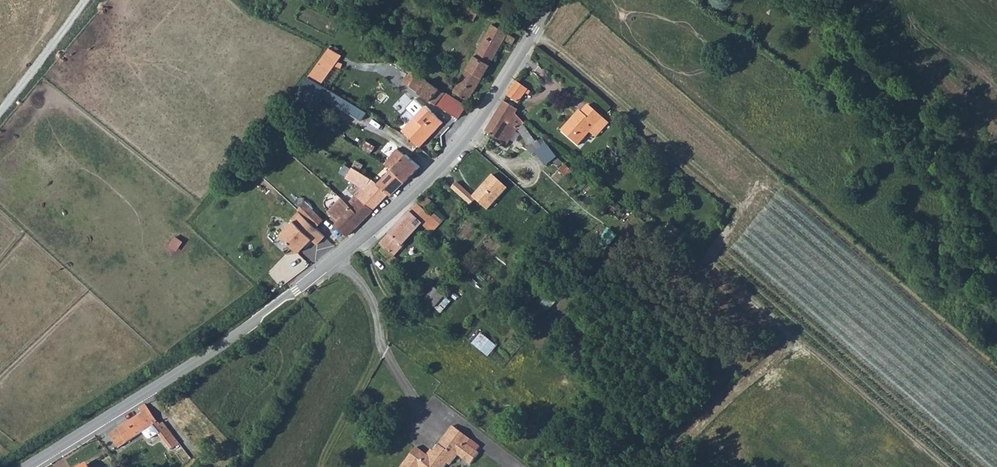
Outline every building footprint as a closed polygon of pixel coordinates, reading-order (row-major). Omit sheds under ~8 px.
[(511,45),(515,38),(491,24),(453,91),(468,100),(503,40),(511,45)] [(308,77),(321,84),(335,64),(341,55),(329,47),(308,77)] [(411,85),(436,105),(437,104),(444,92),(417,73),(411,85)] [(300,89),(311,97),(312,97),(321,84),(308,77),(300,89)] [(506,94),(518,102),(527,89),(515,81),(506,94)] [(466,106),(444,92),(437,104),(458,118),(466,106)] [(504,101),(486,132),(507,145),(517,129),(520,130),(519,132),(530,147),(527,148),(532,154),(542,147),(537,141),(536,141),(524,125),(524,123),(516,113),(517,110),(504,101)] [(561,131),(577,145),(589,132),(595,137),(608,123),(588,105),(581,112),(579,110),(561,131)] [(412,140),(418,146),(419,146),(442,122),(425,106),(416,116),(422,121),(408,136),(412,140)] [(412,140),(403,149),(409,155),(418,146),(412,140)] [(391,169),(404,182),(411,175),(419,167),(405,154),(404,155),(397,148),(388,158),(395,165),(391,169)] [(352,167),(346,177),(361,186),(355,193),(359,197),(358,198),(372,210),(373,211),(388,195),(376,184),(377,183),(375,181),(374,181),(352,167)] [(376,184),(388,195),(390,196),(404,182),(391,169),(377,183),(376,184)] [(457,182),(451,189),(470,205),(475,199),(487,210),(507,188),(492,174),(473,196),(457,182)] [(335,224),(343,232),(347,236),(372,210),(358,198),(355,195),(347,203),(351,207),(338,221),(335,224)] [(332,216),(338,221),(351,207),(347,203),(345,201),(332,216)] [(378,252),(387,260),(384,263),(389,266),(395,259),(392,257),(422,225),(432,234),(441,223),(433,215),(431,217),(417,205),(410,212),(408,212),(379,244),(382,247),(378,252)] [(291,220),(294,224),(313,241),(317,245),(325,238),(299,212),(291,220)] [(281,236),(299,255),(313,241),(294,224),(281,236)] [(179,250),(183,240),(174,236),(170,246),(179,250)] [(426,298),(442,311),(451,299),(435,286),(426,298)] [(482,331),(473,342),(489,355),(498,345),(482,331)] [(139,409),(141,413),(110,433),(120,447),(153,426),(165,444),(167,443),(168,445),(172,442),(145,405),(139,409)] [(401,466),(444,466),(446,463),(449,465),(457,455),(470,465),(478,454),(467,444),(470,440),(452,426),(433,451),(429,457),(426,455),(416,447),(401,466)]
